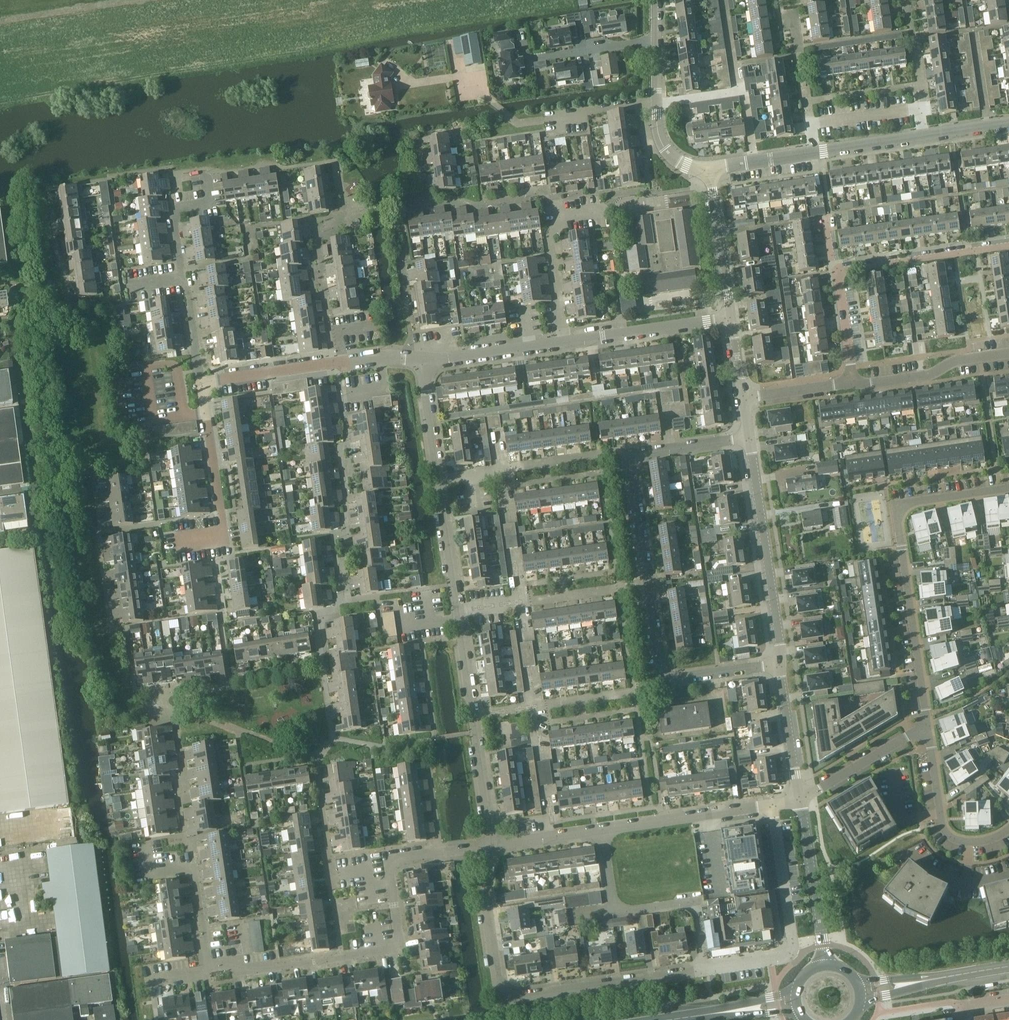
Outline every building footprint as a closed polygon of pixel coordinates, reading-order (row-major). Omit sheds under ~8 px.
[(580,6),(580,9),(580,10),(588,9),(588,7),(588,5),(587,0),(579,0),(580,6)] [(765,0),(748,0),(749,10),(766,7),(765,0)] [(887,0),(870,0),(871,9),(888,7),(887,0)] [(941,0),(924,0),(926,9),(942,7),(941,0)] [(989,12),(1005,10),(1004,0),(988,0),(987,0),(989,12)] [(714,8),(715,14),(720,13),(718,1),(706,2),(707,8),(714,8)] [(824,3),(820,3),(808,5),(809,17),(826,14),(824,3)] [(695,10),(695,4),(676,7),(678,19),(694,17),(693,10),(695,10)] [(751,22),(768,19),(766,7),(749,10),(751,22)] [(871,9),(873,21),(890,19),(888,7),(871,9)] [(926,9),(927,21),(944,19),(942,7),(926,9)] [(958,11),(952,12),(953,18),(959,17),(964,16),(963,8),(958,9),(958,11)] [(991,25),(1007,22),(1005,10),(989,12),(991,25)] [(594,12),(586,14),(588,26),(596,25),(594,12)] [(627,32),(624,16),(618,17),(617,13),(615,12),(611,12),(609,14),(610,19),(601,20),(604,36),(627,32)] [(811,29),(828,27),(826,14),(809,17),(811,29)] [(973,15),(968,16),(970,28),(975,27),(974,18),(980,17),(979,14),(973,15)] [(697,23),(695,24),(694,17),(678,19),(679,31),(698,29),(697,23)] [(769,31),(768,19),(751,22),(753,34),(769,31)] [(875,33),(892,30),(890,19),(873,21),(875,33)] [(929,33),(946,31),(944,19),(927,21),(929,33)] [(570,29),(549,32),(551,48),(572,45),(571,39),(578,38),(576,24),(569,25),(570,29)] [(830,39),(828,27),(811,29),(813,42),(830,39)] [(699,34),(698,29),(679,31),(681,43),(677,44),(677,45),(698,41),(697,35),(699,34)] [(754,46),(771,43),(769,31),(753,34),(754,46)] [(523,78),(522,70),(524,69),(525,69),(524,67),(523,61),(523,59),(522,59),(520,60),(519,51),(515,51),(514,45),(511,43),(510,40),(511,40),(510,32),(493,35),(494,43),(499,42),(501,54),(500,54),(501,59),(498,59),(499,69),(500,69),(502,77),(505,76),(505,81),(523,78)] [(965,40),(958,41),(959,47),(971,45),(969,33),(964,34),(965,40)] [(461,37),(453,38),(456,54),(463,53),(465,67),(482,64),(477,34),(461,37)] [(946,37),(929,39),(931,51),(950,48),(949,43),(947,43),(946,37)] [(698,41),(677,45),(679,56),(698,54),(702,53),(702,49),(700,49),(699,42),(698,42),(698,41)] [(773,55),(771,43),(754,46),(756,58),(773,55)] [(967,52),(968,58),(973,58),(971,45),(959,47),(960,53),(967,52)] [(898,49),(897,47),(891,48),(894,66),(907,64),(904,48),(898,49)] [(887,51),(880,52),(883,68),(894,66),(891,48),(886,48),(887,51)] [(950,54),(950,48),(931,51),(933,63),(949,61),(948,54),(950,54)] [(862,54),(855,55),(858,72),(870,70),(867,51),(862,52),(862,54)] [(873,53),(872,51),(867,51),(870,70),(883,68),(880,52),(873,53)] [(702,53),(698,54),(679,56),(680,68),(697,66),(696,59),(698,59),(698,55),(702,54),(702,53)] [(848,56),(848,54),(842,55),(845,74),(858,72),(855,55),(848,56)] [(616,55),(601,57),(602,62),(596,63),(597,69),(603,68),(604,77),(619,75),(616,55)] [(837,58),(831,59),(833,76),(845,74),(842,55),(837,56),(837,58)] [(820,78),(833,76),(831,59),(831,57),(825,58),(825,60),(818,61),(820,78)] [(974,70),(973,58),(968,58),(968,65),(962,66),(963,72),(974,70)] [(535,70),(547,69),(547,60),(535,61),(535,70)] [(767,70),(765,70),(765,75),(784,73),(782,60),(766,63),(767,70)] [(953,67),(950,68),(949,61),(933,63),(935,76),(954,73),(953,67)] [(575,62),(554,66),(557,82),(578,78),(578,82),(585,81),(583,67),(576,68),(575,62)] [(716,70),(717,76),(729,75),(727,62),(722,62),(723,69),(716,70)] [(747,65),(742,66),(744,79),(756,77),(755,71),(748,72),(747,65)] [(374,77),(376,86),(369,87),(370,93),(368,94),(369,100),(371,101),(372,105),(374,104),(375,111),(381,111),(389,109),(388,102),(393,102),(393,99),(391,84),(389,84),(388,79),(392,73),(381,66),(374,75),(374,77)] [(700,72),(698,73),(697,66),(680,68),(682,81),(701,78),(700,72)] [(976,82),(974,70),(963,72),(964,78),(970,77),(971,83),(976,82)] [(598,80),(597,71),(592,72),(594,87),(606,85),(605,79),(598,80)] [(784,73),(765,75),(766,81),(769,80),(770,87),(786,85),(784,73)] [(954,78),(954,73),(935,76),(937,88),(953,86),(952,78),(954,78)] [(731,87),(729,75),(717,76),(718,82),(724,81),(725,88),(731,87)] [(702,83),(701,78),(682,81),(684,94),(701,91),(700,84),(702,83)] [(965,90),(966,96),(978,94),(976,82),(971,83),(972,89),(965,90)] [(592,83),(582,84),(583,91),(593,90),(592,83)] [(771,94),(768,95),(769,100),(788,97),(787,91),(788,90),(787,87),(786,86),(786,85),(770,87),(771,94)] [(937,88),(938,100),(957,97),(956,92),(954,93),(953,86),(937,88)] [(975,108),(980,107),(978,94),(966,96),(967,102),(974,101),(975,108)] [(788,97),(769,100),(770,105),(772,105),(773,112),(789,109),(790,108),(790,104),(789,104),(788,97)] [(957,97),(938,100),(940,113),(952,111),(957,111),(956,103),(960,102),(960,97),(957,97)] [(709,107),(715,106),(714,100),(702,102),(704,114),(710,113),(709,107)] [(698,115),(704,114),(702,102),(689,104),(690,110),(697,109),(698,115)] [(774,119),(772,119),(773,124),(791,122),(789,109),(773,112),(774,119)] [(626,110),(608,113),(609,123),(609,124),(636,120),(636,115),(627,116),(626,110)] [(735,121),(735,119),(729,120),(732,138),(745,137),(743,120),(735,121)] [(636,120),(609,124),(611,134),(629,132),(628,126),(637,125),(636,120)] [(687,135),(688,137),(690,138),(692,138),(694,138),(695,144),(708,142),(705,123),(705,120),(692,122),(692,123),(690,123),(688,124),(686,126),(686,128),(687,135)] [(720,140),(732,138),(729,120),(724,121),(724,123),(717,124),(720,140)] [(791,122),(773,124),(773,130),(776,130),(777,137),(793,135),(791,122)] [(710,123),(705,123),(708,142),(713,141),(713,143),(719,142),(719,140),(720,140),(717,124),(711,125),(710,123)] [(422,144),(430,143),(431,149),(450,146),(448,135),(450,135),(450,131),(434,133),(435,137),(421,139),(421,142),(422,144)] [(629,132),(611,134),(612,145),(639,141),(639,136),(630,138),(629,132)] [(503,138),(497,139),(497,145),(498,150),(505,149),(504,144),(503,138)] [(612,145),(608,145),(610,157),(614,156),(618,155),(632,153),(631,147),(640,146),(639,141),(612,145)] [(451,156),(450,146),(431,149),(432,155),(423,156),(424,161),(451,156)] [(1008,164),(1008,147),(997,149),(999,165),(1008,164)] [(999,165),(997,149),(985,150),(988,167),(999,165)] [(985,150),(973,152),(975,169),(988,167),(985,150)] [(632,153),(618,155),(619,166),(642,162),(642,159),(638,159),(637,152),(632,153)] [(963,170),(975,169),(973,152),(961,154),(963,170)] [(433,164),(434,170),(457,167),(456,156),(451,156),(424,161),(424,166),(433,164)] [(951,172),(949,156),(937,158),(939,174),(951,172)] [(546,176),(543,157),(532,158),(536,182),(539,181),(539,177),(546,176)] [(532,182),(536,182),(532,158),(521,160),(524,179),(531,178),(532,182)] [(937,158),(925,159),(927,176),(939,174),(937,158)] [(927,176),(925,159),(913,161),(915,178),(927,176)] [(521,160),(511,161),(514,185),(518,184),(517,180),(524,179),(521,160)] [(593,179),(591,160),(580,161),(583,180),(593,179)] [(514,185),(511,161),(500,163),(503,182),(510,181),(510,186),(514,185)] [(572,182),(583,180),(580,161),(569,163),(572,182)] [(913,161),(901,163),(903,179),(915,178),(913,161)] [(642,162),(619,166),(621,176),(640,174),(639,167),(643,166),(642,162)] [(500,163),(489,165),(492,184),(503,182),(500,163)] [(569,163),(559,165),(561,184),(572,182),(569,163)] [(903,179),(901,163),(889,165),(891,181),(903,179)] [(478,166),(481,185),(492,184),(489,165),(478,166)] [(547,166),(550,185),(561,184),(559,165),(547,166)] [(889,165),(877,166),(879,183),(891,181),(889,165)] [(879,183),(877,166),(865,168),(868,185),(879,183)] [(270,175),(269,167),(264,168),(268,195),(279,193),(276,175),(270,175)] [(435,176),(426,177),(427,182),(454,178),(459,178),(457,167),(434,170),(435,176)] [(261,177),(254,178),(257,197),(268,195),(264,168),(259,168),(261,177)] [(304,171),(305,182),(329,179),(328,175),(324,176),(323,168),(304,171)] [(865,168),(853,170),(856,186),(868,185),(865,168)] [(249,179),(248,170),(242,171),(247,198),(257,197),(254,178),(249,179)] [(853,170),(841,171),(844,188),(856,186),(853,170)] [(150,176),(140,178),(141,188),(169,184),(169,180),(160,181),(158,171),(149,172),(150,176)] [(239,180),(233,181),(236,200),(247,198),(242,171),(238,171),(239,180)] [(829,173),(832,190),(844,188),(841,171),(829,173)] [(225,202),(236,200),(233,181),(228,182),(226,173),(221,174),(225,202)] [(640,174),(621,176),(622,187),(646,184),(645,181),(641,181),(640,174)] [(456,189),(454,178),(427,182),(427,187),(436,186),(437,192),(456,189)] [(302,188),(303,193),(326,190),(325,183),(329,182),(329,179),(305,182),(306,188),(302,188)] [(816,188),(815,180),(803,182),(806,198),(818,196),(818,195),(816,188)] [(107,182),(99,183),(100,195),(108,193),(107,182)] [(803,182),(791,184),(793,200),(806,198),(803,182)] [(169,184),(141,188),(143,199),(157,197),(158,198),(162,197),(161,191),(170,189),(169,184)] [(793,200),(791,184),(779,185),(782,202),(793,200)] [(59,197),(55,198),(55,201),(79,198),(78,191),(82,190),(82,185),(77,186),(58,189),(59,197)] [(779,185),(767,187),(770,204),(782,202),(779,185)] [(770,204),(767,187),(755,189),(758,205),(770,204)] [(755,189),(744,191),(746,207),(758,205),(755,189)] [(331,196),(327,197),(326,190),(303,193),(301,194),(303,204),(332,200),(331,196)] [(746,211),(746,207),(744,191),(732,192),(734,209),(735,212),(746,211)] [(108,193),(100,195),(102,206),(108,206),(110,205),(108,193)] [(143,199),(139,200),(140,211),(168,207),(167,202),(158,203),(158,198),(157,197),(143,199)] [(79,198),(55,201),(56,206),(60,205),(61,212),(86,209),(85,204),(80,205),(79,198)] [(328,204),(332,204),(332,200),(303,204),(309,203),(310,214),(329,211),(328,204)] [(123,203),(116,204),(117,213),(124,212),(123,203)] [(523,213),(516,214),(519,233),(530,231),(526,203),(521,204),(523,213)] [(531,203),(526,203),(530,231),(541,229),(539,211),(533,211),(531,203)] [(444,206),(439,207),(443,235),(454,233),(452,219),(452,214),(445,215),(444,206)] [(501,216),(495,217),(498,236),(509,234),(505,206),(500,207),(501,216)] [(510,206),(505,206),(509,234),(519,233),(516,214),(511,215),(510,206)] [(1000,209),(994,210),(996,226),(1008,224),(1005,206),(1000,207),(1000,209)] [(168,207),(140,211),(142,221),(156,219),(161,219),(160,213),(165,212),(168,212),(168,207)] [(435,217),(429,218),(432,236),(443,235),(439,207),(434,208),(435,217)] [(452,219),(454,233),(454,238),(465,236),(461,208),(456,209),(457,218),(452,219)] [(466,208),(461,208),(465,236),(476,234),(474,220),(474,216),(467,216),(467,212),(466,208)] [(694,272),(700,271),(692,211),(683,212),(682,208),(641,214),(641,218),(632,219),(636,247),(626,248),(630,272),(641,271),(641,272),(647,271),(647,274),(641,275),(644,295),(697,288),(694,272)] [(62,220),(58,220),(58,224),(87,220),(86,209),(61,212),(62,220)] [(422,209),(418,210),(422,238),(432,236),(429,218),(424,218),(422,209)] [(474,220),(476,234),(476,239),(487,237),(483,209),(479,210),(480,219),(474,220)] [(488,209),(483,209),(487,237),(498,236),(495,217),(490,218),(488,209)] [(976,213),(969,214),(972,230),(984,228),(981,209),(976,210),(976,213)] [(986,209),(981,209),(984,228),(996,226),(994,210),(987,211),(986,209)] [(414,220),(408,221),(411,239),(422,238),(418,210),(412,211),(414,220)] [(266,213),(260,214),(261,223),(266,222),(272,222),(271,215),(266,216),(266,213)] [(950,214),(945,215),(948,233),(960,232),(957,215),(950,216),(950,214)] [(940,216),(940,218),(934,219),(936,235),(948,233),(945,215),(940,216)] [(191,226),(182,227),(183,232),(210,228),(209,217),(190,220),(191,226)] [(886,226),(888,242),(900,240),(897,222),(897,217),(892,218),(892,223),(892,225),(886,226)] [(926,217),(921,218),(924,237),(936,235),(934,219),(927,220),(926,217)] [(916,219),(916,221),(909,222),(912,239),(924,237),(921,218),(916,219)] [(142,221),(137,222),(139,233),(167,228),(166,224),(157,225),(156,219),(142,221)] [(87,220),(58,224),(59,228),(63,227),(64,234),(89,231),(87,220)] [(737,228),(749,226),(748,220),(747,221),(746,220),(736,221),(737,228)] [(903,221),(897,222),(900,240),(912,239),(909,222),(903,223),(903,221)] [(281,225),(277,226),(278,236),(283,236),(310,231),(310,227),(301,228),(300,222),(281,225)] [(792,224),(794,236),(811,234),(809,222),(792,224)] [(868,226),(869,228),(862,229),(864,245),(876,244),(874,225),(868,226)] [(876,244),(888,242),(886,226),(879,227),(879,225),(874,225),(876,244)] [(757,229),(758,235),(772,233),(771,227),(757,229)] [(167,228),(139,233),(140,244),(159,241),(158,235),(167,234),(167,228)] [(212,239),(210,228),(183,232),(184,237),(193,236),(193,242),(212,239)] [(855,228),(850,229),(853,247),(864,245),(862,229),(855,230),(855,228)] [(840,249),(853,247),(850,229),(845,229),(845,232),(838,233),(840,249)] [(65,241),(61,241),(62,245),(85,242),(84,231),(89,231),(64,234),(65,241)] [(310,231),(283,236),(283,237),(284,246),(298,244),(299,245),(303,244),(302,238),(311,237),(310,231)] [(571,241),(562,242),(562,246),(596,242),(596,241),(590,242),(588,232),(570,234),(571,241)] [(737,237),(739,249),(757,247),(756,234),(737,237)] [(811,234),(794,236),(796,248),(813,246),(811,234)] [(350,237),(331,239),(333,250),(351,247),(350,237)] [(185,249),(186,254),(214,249),(212,239),(193,242),(194,247),(185,249)] [(159,241),(140,244),(142,254),(170,250),(169,245),(160,246),(159,241)] [(85,242),(62,245),(62,249),(67,248),(68,256),(72,255),(87,253),(87,252),(85,242)] [(597,252),(596,242),(562,246),(563,252),(572,251),(573,256),(597,252)] [(284,246),(280,246),(282,257),(309,253),(309,249),(308,249),(299,250),(299,245),(298,244),(284,246)] [(814,258),(813,246),(796,248),(798,260),(814,258)] [(353,258),(351,247),(333,250),(334,261),(353,258)] [(759,260),(757,247),(739,249),(741,263),(759,260)] [(197,263),(215,261),(214,249),(186,254),(187,259),(196,257),(197,263)] [(170,250),(142,254),(143,265),(162,262),(162,256),(170,255),(170,250)] [(73,262),(69,262),(70,266),(93,263),(91,251),(87,252),(87,253),(72,255),(73,262)] [(574,262),(565,263),(566,268),(593,264),(593,265),(598,264),(599,264),(597,252),(573,256),(574,262)] [(309,253),(282,257),(283,268),(283,269),(297,267),(302,266),(301,260),(310,259),(309,253)] [(761,257),(762,264),(776,262),(775,255),(761,257)] [(991,258),(992,270),(1008,267),(1008,262),(1007,255),(991,258)] [(490,256),(480,258),(481,265),(491,264),(490,256)] [(325,268),(326,273),(354,269),(353,258),(334,261),(335,267),(325,268)] [(545,258),(518,262),(519,273),(538,270),(537,265),(546,263),(545,258)] [(799,272),(816,270),(814,258),(798,260),(799,272)] [(453,259),(444,260),(444,262),(450,262),(451,270),(455,269),(453,259)] [(617,260),(610,261),(612,272),(619,271),(617,260)] [(416,270),(407,271),(408,276),(436,272),(435,261),(415,264),(416,270)] [(777,268),(776,262),(762,264),(763,270),(777,268)] [(93,263),(70,266),(70,270),(74,269),(75,276),(94,273),(94,274),(99,273),(99,268),(94,268),(93,263)] [(261,263),(253,265),(254,272),(262,270),(261,263)] [(593,264),(566,268),(566,273),(571,272),(571,278),(576,277),(576,278),(590,275),(590,276),(600,274),(598,264),(593,265),(593,264)] [(927,274),(927,279),(946,277),(944,264),(928,267),(929,274),(927,274)] [(207,274),(199,275),(199,280),(227,276),(225,265),(216,266),(206,268),(207,274)] [(283,268),(278,269),(280,280),(308,276),(307,271),(298,272),(297,267),(283,269),(283,268)] [(994,282),(1008,279),(1008,267),(992,270),(994,282)] [(360,280),(358,268),(354,269),(326,273),(327,278),(336,277),(337,282),(356,280),(356,281),(360,280)] [(742,271),(744,284),(763,282),(761,269),(742,271)] [(539,276),(538,270),(519,273),(521,284),(549,280),(548,275),(539,276)] [(438,283),(436,272),(408,276),(409,281),(418,280),(419,286),(433,283),(438,283)] [(76,283),(72,284),(73,288),(96,284),(102,283),(100,273),(99,273),(94,274),(94,273),(75,276),(76,283)] [(882,273),(866,276),(867,288),(886,285),(885,280),(883,280),(882,273)] [(262,274),(255,275),(255,278),(256,283),(263,282),(262,274)] [(576,278),(576,277),(571,278),(572,284),(564,285),(564,290),(592,286),(590,276),(590,275),(576,278)] [(227,276),(199,280),(200,285),(209,284),(209,289),(209,290),(224,287),(224,288),(228,287),(227,276)] [(308,276),(280,280),(282,290),(300,288),(299,282),(309,281),(308,276)] [(813,277),(797,279),(797,284),(800,283),(801,296),(804,295),(820,293),(818,280),(814,281),(813,277)] [(928,284),(930,284),(931,291),(947,288),(946,277),(927,279),(928,284)] [(994,282),(996,293),(1008,291),(1008,279),(994,282)] [(357,290),(356,281),(356,280),(337,282),(338,288),(329,289),(330,294),(357,290)] [(521,284),(522,295),(541,292),(540,286),(549,285),(549,280),(521,284)] [(764,294),(763,282),(744,284),(746,297),(764,294)] [(415,293),(411,294),(412,298),(435,294),(433,283),(419,286),(414,286),(415,293)] [(96,284),(73,288),(73,291),(77,290),(79,298),(103,294),(102,288),(97,289),(96,284)] [(783,285),(785,298),(791,297),(789,284),(783,285)] [(886,285),(867,288),(869,300),(886,297),(885,291),(887,290),(886,285)] [(593,296),(592,286),(564,290),(565,295),(574,294),(575,299),(593,296)] [(206,296),(197,297),(198,302),(225,298),(224,288),(224,287),(209,290),(209,289),(205,290),(206,296)] [(300,288),(282,290),(283,302),(292,300),(302,298),(311,296),(310,292),(301,294),(300,288)] [(930,297),(931,303),(949,300),(947,288),(931,291),(932,297),(930,297)] [(339,298),(340,304),(359,301),(357,290),(330,294),(330,299),(339,298)] [(766,292),(767,298),(781,296),(780,290),(766,292)] [(997,305),(1008,303),(1008,291),(996,293),(997,305)] [(8,307),(6,292),(0,293),(0,308),(8,307)] [(551,296),(542,297),(541,292),(522,295),(524,305),(552,301),(551,296)] [(636,313),(634,293),(619,295),(621,315),(636,313)] [(820,293),(804,295),(805,307),(821,305),(820,293)] [(436,305),(435,294),(412,298),(412,301),(416,301),(417,308),(436,305)] [(149,301),(144,301),(146,313),(151,312),(151,311),(169,308),(169,303),(173,302),(177,302),(176,296),(173,297),(149,301)] [(302,298),(292,300),(294,310),(312,308),(317,307),(322,306),(321,301),(316,302),(312,303),(311,297),(311,296),(302,298)] [(576,305),(567,307),(567,312),(595,307),(593,296),(575,299),(576,305)] [(782,302),(781,296),(767,298),(768,304),(782,302)] [(886,297),(869,300),(871,312),(890,309),(889,303),(886,304),(886,297)] [(225,298),(198,302),(199,307),(208,306),(209,311),(227,309),(225,298)] [(900,304),(893,305),(894,308),(897,308),(900,307),(908,306),(907,300),(899,301),(900,304)] [(932,308),(934,308),(935,314),(951,312),(949,300),(931,303),(932,308)] [(333,316),(360,312),(359,301),(340,304),(341,310),(332,311),(333,316)] [(748,306),(750,318),(768,316),(766,303),(748,306)] [(999,317),(1008,315),(1008,303),(997,305),(999,317)] [(507,323),(504,304),(493,306),(497,330),(500,329),(499,325),(507,323)] [(414,315),(415,319),(438,315),(436,305),(417,308),(418,314),(414,315)] [(821,305),(805,307),(807,320),(823,317),(821,305)] [(493,330),(497,330),(493,306),(482,308),(485,327),(492,326),(493,330)] [(597,318),(595,307),(567,312),(568,316),(577,315),(578,321),(597,318)] [(169,308),(151,311),(151,312),(152,322),(180,318),(179,313),(173,314),(170,315),(169,308)] [(312,308),(294,310),(296,321),(314,318),(312,308)] [(465,308),(461,308),(464,330),(471,329),(471,333),(475,333),(472,310),(465,311),(465,308)] [(482,308),(472,310),(475,333),(479,332),(478,328),(485,327),(482,308)] [(890,309),(871,312),(873,324),(889,321),(888,314),(890,314),(897,313),(897,308),(894,308),(890,309)] [(209,317),(200,319),(201,324),(229,320),(227,309),(209,311),(209,317)] [(933,321),(934,326),(953,324),(951,312),(935,314),(936,321),(933,321)] [(131,315),(128,316),(124,316),(125,326),(132,325),(131,315)] [(421,329),(440,326),(438,315),(415,319),(415,322),(420,322),(421,329)] [(999,317),(1001,329),(1008,328),(1008,315),(999,317)] [(770,328),(768,316),(750,318),(752,331),(770,328)] [(823,317),(807,320),(809,332),(825,330),(823,317)] [(152,322),(147,323),(149,334),(154,333),(173,330),(172,324),(173,324),(181,323),(180,318),(152,322)] [(314,318),(296,321),(297,332),(316,329),(314,318)] [(229,320),(201,324),(202,329),(211,327),(212,333),(230,330),(229,320)] [(795,321),(788,322),(790,335),(800,333),(799,321),(795,321)] [(889,321),(873,324),(874,335),(893,332),(892,327),(890,327),(889,321)] [(771,326),(772,332),(786,330),(785,324),(771,326)] [(955,336),(953,324),(934,326),(935,332),(937,331),(938,339),(955,336)] [(929,327),(924,328),(916,329),(917,335),(925,334),(925,331),(929,331),(929,327)] [(230,330),(212,333),(212,337),(217,336),(218,343),(236,340),(235,329),(230,330)] [(316,329),(297,332),(299,343),(317,340),(316,329)] [(154,333),(149,334),(150,344),(183,340),(182,334),(174,336),(173,331),(173,330),(154,333)] [(787,336),(786,330),(772,332),(773,338),(787,336)] [(825,330),(809,332),(811,344),(827,342),(825,330)] [(893,332),(874,335),(876,348),(884,347),(892,345),(891,338),(894,337),(893,332)] [(753,340),(755,353),(773,350),(771,338),(753,340)] [(693,341),(695,354),(713,351),(711,339),(693,341)] [(183,340),(150,344),(152,356),(158,355),(173,352),(176,352),(175,346),(184,344),(183,340)] [(219,350),(214,351),(215,354),(238,351),(236,340),(218,343),(219,350)] [(317,340),(299,343),(301,353),(319,351),(317,340)] [(827,342),(811,344),(813,357),(814,363),(820,362),(823,362),(822,356),(829,355),(827,342)] [(682,343),(676,344),(678,356),(682,356),(684,356),(682,343)] [(676,363),(673,346),(661,348),(664,370),(669,369),(668,364),(676,363)] [(798,346),(792,347),(794,359),(794,366),(801,365),(800,358),(798,346)] [(269,347),(261,348),(263,359),(271,358),(269,347)] [(790,360),(788,347),(781,348),(783,361),(790,360)] [(664,370),(661,348),(648,350),(651,367),(663,365),(664,370)] [(238,351),(215,354),(216,358),(220,357),(221,365),(240,362),(246,361),(244,350),(238,351)] [(648,350),(636,351),(639,368),(651,367),(648,350)] [(775,363),(773,350),(755,353),(757,365),(775,363)] [(639,368),(636,351),(624,353),(627,370),(639,368)] [(713,351),(695,354),(697,366),(715,363),(713,351)] [(624,353),(612,355),(614,372),(627,370),(624,353)] [(614,372),(612,355),(599,357),(602,374),(614,372)] [(588,358),(576,360),(578,377),(579,381),(583,380),(583,377),(590,375),(588,358)] [(576,360),(563,362),(566,379),(566,383),(579,381),(578,377),(576,360)] [(823,362),(820,362),(822,374),(829,373),(827,361),(823,362)] [(563,362),(551,363),(554,381),(566,379),(563,362)] [(820,362),(814,363),(815,375),(822,374),(820,362)] [(551,363),(539,365),(542,383),(554,381),(551,363)] [(717,376),(715,363),(697,366),(699,378),(717,376)] [(814,363),(807,364),(809,376),(815,375),(814,363)] [(807,364),(801,365),(803,377),(809,376),(807,364)] [(532,366),(526,367),(529,385),(542,383),(539,365),(538,365),(537,365),(533,365),(532,366)] [(801,365),(794,366),(796,378),(803,377),(801,365)] [(516,369),(503,371),(505,388),(518,386),(516,369)] [(0,372),(0,406),(13,404),(8,371),(0,372)] [(503,371),(490,373),(493,389),(505,388),(503,371)] [(490,373),(478,374),(480,391),(493,389),(490,373)] [(478,374),(466,376),(468,393),(480,391),(478,374)] [(466,376),(454,378),(456,395),(468,393),(466,376)] [(701,391),(719,388),(717,376),(699,378),(701,391)] [(442,388),(436,388),(438,400),(450,398),(449,396),(456,395),(454,378),(453,378),(452,377),(448,378),(447,379),(441,380),(442,388)] [(657,379),(653,380),(653,384),(654,384),(655,390),(667,388),(666,382),(658,383),(657,379)] [(989,384),(989,386),(990,393),(993,392),(994,402),(1008,400),(1008,396),(1008,397),(1006,379),(994,381),(994,383),(989,384)] [(974,384),(962,386),(965,407),(980,404),(978,394),(976,395),(974,384)] [(962,386),(950,388),(953,405),(953,408),(965,407),(962,386)] [(328,388),(305,392),(306,403),(310,402),(328,399),(327,393),(336,391),(336,387),(335,387),(328,388)] [(721,400),(719,388),(701,391),(703,403),(721,400)] [(950,388),(939,389),(941,406),(953,405),(950,388)] [(680,401),(678,389),(672,390),(674,402),(680,401)] [(939,389),(927,391),(930,408),(930,412),(942,410),(941,406),(939,389)] [(672,390),(666,391),(667,403),(674,402),(672,390)] [(927,391),(916,393),(918,410),(930,408),(927,391)] [(911,393),(900,395),(902,412),(914,410),(911,393)] [(900,395),(888,397),(891,414),(902,412),(900,395)] [(888,397),(877,398),(880,419),(891,417),(891,414),(888,397)] [(877,398),(865,400),(868,421),(880,419),(877,398)] [(238,399),(222,401),(223,414),(239,411),(239,412),(247,411),(246,407),(239,408),(238,399)] [(328,399),(310,402),(312,412),(339,408),(338,404),(329,405),(328,399)] [(704,415),(722,412),(721,400),(703,403),(704,415)] [(865,400),(854,402),(856,419),(857,422),(868,421),(865,400)] [(854,402),(842,403),(845,420),(846,420),(856,419),(854,402)] [(842,403),(831,405),(834,426),(846,424),(846,420),(845,420),(842,403)] [(821,417),(818,418),(819,428),(834,426),(831,405),(819,407),(821,417)] [(283,406),(274,407),(276,417),(284,416),(283,406)] [(312,412),(307,413),(308,424),(313,423),(331,420),(330,414),(339,413),(339,408),(312,412)] [(17,440),(13,410),(0,411),(0,442),(17,440)] [(239,411),(223,414),(225,426),(241,423),(241,425),(249,424),(248,419),(241,420),(239,412),(239,411)] [(789,411),(769,414),(770,422),(771,422),(772,427),(775,427),(776,433),(791,431),(789,411)] [(724,425),(722,412),(704,415),(706,428),(724,425)] [(364,414),(348,417),(349,422),(358,420),(359,427),(376,424),(374,413),(364,414)] [(659,416),(647,418),(649,434),(662,432),(659,416)] [(637,436),(649,434),(647,418),(635,420),(637,436)] [(671,420),(673,432),(685,430),(684,418),(671,420)] [(313,423),(308,424),(309,432),(310,434),(342,430),(341,425),(332,427),(331,420),(313,423)] [(637,436),(635,420),(623,421),(625,437),(637,436)] [(623,421),(611,423),(614,439),(625,437),(623,421)] [(241,423),(225,426),(227,438),(243,436),(243,437),(270,432),(270,430),(259,432),(259,431),(250,432),(249,424),(241,425),(241,423)] [(599,425),(601,441),(614,439),(611,423),(599,425)] [(360,433),(350,434),(351,438),(377,435),(377,432),(376,424),(359,427),(360,432),(360,433)] [(468,426),(451,429),(451,432),(453,441),(482,437),(487,436),(487,432),(486,424),(480,425),(481,432),(479,432),(469,434),(469,432),(468,426)] [(591,442),(589,426),(577,428),(579,444),(591,442)] [(567,446),(579,444),(577,428),(565,430),(567,446)] [(342,430),(310,434),(311,445),(316,444),(316,445),(328,443),(334,442),(333,435),(342,434),(342,432),(342,430)] [(565,430),(553,431),(556,447),(567,446),(565,430)] [(553,431),(549,432),(542,433),(544,449),(556,447),(553,431)] [(532,451),(544,449),(542,433),(530,435),(532,451)] [(377,435),(351,438),(352,443),(361,442),(362,448),(379,445),(377,435)] [(530,435),(517,437),(520,453),(532,451),(530,435)] [(243,436),(227,438),(229,450),(245,448),(245,449),(252,448),(252,444),(244,445),(243,437),(243,436)] [(776,453),(775,454),(776,462),(786,460),(786,462),(794,461),(793,459),(799,458),(796,436),(777,439),(778,445),(779,448),(775,448),(776,453)] [(982,436),(970,438),(973,463),(985,461),(982,436)] [(505,438),(508,454),(520,453),(517,437),(505,438)] [(284,438),(279,439),(280,449),(281,449),(285,448),(291,448),(290,440),(284,441),(284,438)] [(970,438),(958,440),(961,465),(973,463),(970,438)] [(470,439),(453,441),(454,453),(471,451),(470,439)] [(913,440),(909,441),(910,447),(913,472),(925,470),(922,445),(921,439),(913,440)] [(23,484),(17,440),(0,442),(0,487),(23,484)] [(958,440),(946,442),(949,467),(961,465),(958,440)] [(946,442),(934,443),(937,468),(949,467),(946,442)] [(311,445),(301,446),(302,452),(304,452),(305,457),(309,457),(330,454),(328,443),(316,445),(316,444),(311,445)] [(934,443),(922,445),(925,470),(937,468),(934,443)] [(362,454),(353,455),(354,460),(380,456),(379,445),(362,448),(362,454)] [(171,450),(173,460),(202,455),(201,451),(192,452),(191,447),(171,450)] [(910,447),(898,449),(901,474),(913,472),(910,447)] [(245,448),(229,450),(231,463),(237,462),(253,459),(254,459),(253,455),(246,456),(245,449),(245,448)] [(898,449),(886,450),(889,475),(901,474),(898,449)] [(471,451),(454,453),(456,466),(473,464),(476,463),(475,457),(472,458),(471,451)] [(882,451),(870,453),(873,478),(885,476),(882,451)] [(160,452),(149,453),(150,461),(161,460),(160,452)] [(870,453),(857,455),(861,480),(873,478),(870,453)] [(306,463),(304,463),(305,468),(332,464),(330,454),(309,457),(305,457),(306,463)] [(173,460),(174,469),(194,466),(194,462),(203,461),(202,455),(173,460)] [(857,455),(845,456),(849,481),(861,480),(857,455)] [(380,456),(354,460),(355,465),(361,464),(361,470),(388,466),(387,462),(381,463),(380,456)] [(709,468),(713,468),(714,473),(732,470),(730,458),(712,461),(708,462),(709,468)] [(253,459),(237,462),(239,475),(255,472),(255,473),(263,472),(262,468),(255,469),(253,459)] [(649,462),(651,474),(667,472),(665,460),(649,462)] [(700,462),(691,463),(693,476),(702,475),(700,462)] [(837,462),(817,465),(818,476),(839,473),(837,462)] [(332,464),(305,468),(305,473),(311,472),(312,478),(338,474),(338,470),(332,471),(332,464)] [(195,472),(194,466),(174,469),(176,479),(204,475),(204,470),(195,472)] [(388,466),(361,470),(363,480),(383,477),(387,477),(386,471),(388,471),(388,466)] [(710,480),(711,486),(719,485),(734,483),(732,470),(714,473),(715,479),(710,480)] [(255,472),(239,475),(241,487),(257,484),(257,485),(264,484),(264,480),(257,481),(255,473),(255,472)] [(669,484),(667,472),(651,474),(653,486),(669,484)] [(338,474),(312,478),(313,489),(331,486),(330,480),(339,479),(338,474)] [(176,479),(177,489),(197,486),(196,481),(205,479),(204,475),(176,479)] [(99,485),(108,484),(108,489),(128,486),(127,476),(98,480),(99,485)] [(815,476),(786,480),(788,494),(817,490),(815,476)] [(383,477),(363,480),(365,492),(391,488),(390,483),(388,483),(387,477),(383,477)] [(30,490),(29,484),(23,485),(23,484),(0,487),(0,534),(3,533),(3,531),(27,528),(23,497),(31,496),(30,490)] [(257,484),(241,487),(243,499),(259,497),(266,496),(265,492),(258,493),(257,485),(257,484)] [(588,502),(600,501),(598,484),(586,486),(588,502)] [(671,496),(669,484),(653,486),(655,498),(671,496)] [(695,496),(710,494),(720,493),(719,485),(711,486),(711,488),(709,488),(694,490),(695,496)] [(100,494),(101,499),(129,495),(128,486),(108,489),(109,493),(100,494)] [(197,486),(177,489),(179,498),(207,494),(207,489),(198,490),(197,486)] [(331,486),(313,489),(315,499),(342,496),(341,491),(332,492),(331,486)] [(576,504),(588,502),(586,486),(574,487),(576,504)] [(576,504),(574,487),(562,489),(564,506),(576,504)] [(562,489),(550,491),(552,508),(564,506),(562,489)] [(552,508),(550,491),(538,492),(540,509),(552,508)] [(538,492),(526,494),(528,511),(540,509),(538,492)] [(179,498),(180,508),(200,505),(199,500),(208,498),(207,494),(179,498)] [(358,497),(347,498),(348,503),(357,502),(358,508),(376,505),(374,494),(358,497)] [(514,496),(516,513),(528,511),(526,494),(514,496)] [(696,503),(711,501),(710,494),(695,496),(696,503)] [(131,504),(129,495),(101,499),(102,504),(110,503),(111,507),(131,504)] [(342,496),(315,499),(316,509),(316,510),(328,508),(328,509),(334,508),(333,501),(342,500),(342,496)] [(656,511),(672,508),(671,496),(655,498),(656,511)] [(259,497),(243,499),(244,512),(254,510),(254,509),(260,508),(261,510),(268,509),(267,504),(260,505),(259,497)] [(719,508),(720,514),(738,511),(736,498),(718,501),(714,502),(715,508),(719,508)] [(996,500),(996,502),(999,522),(1008,521),(1008,503),(1008,498),(996,500)] [(996,502),(984,503),(987,530),(1000,528),(999,522),(996,502)] [(103,513),(104,518),(132,514),(131,504),(111,507),(111,512),(103,513)] [(209,508),(200,509),(200,505),(180,508),(181,517),(210,513),(209,508)] [(359,514),(350,516),(351,520),(377,516),(376,505),(358,508),(359,514)] [(972,506),(959,509),(959,511),(960,510),(965,535),(978,532),(972,506)] [(316,509),(310,510),(312,522),(339,518),(338,513),(329,515),(328,509),(328,508),(316,510),(316,509)] [(835,528),(848,527),(845,509),(833,511),(835,528)] [(244,512),(237,513),(239,525),(255,523),(256,524),(269,522),(268,517),(262,518),(255,519),(254,510),(244,512)] [(959,511),(948,513),(954,539),(966,536),(965,535),(960,510),(959,511)] [(472,519),(465,520),(466,532),(483,530),(481,518),(485,517),(484,511),(471,513),(472,519)] [(722,526),(715,527),(716,529),(716,535),(736,532),(735,524),(739,523),(738,511),(720,514),(722,526)] [(822,522),(828,521),(827,511),(820,512),(801,515),(803,530),(823,527),(822,522)] [(411,512),(399,514),(400,522),(412,520),(411,512)] [(936,513),(923,516),(923,518),(924,518),(929,538),(930,538),(941,534),(936,513)] [(114,527),(134,524),(132,514),(104,518),(104,523),(113,522),(114,527)] [(377,516),(351,520),(351,524),(360,523),(361,529),(379,527),(377,516)] [(339,518),(312,522),(314,532),(328,530),(331,530),(330,524),(339,522),(339,518)] [(923,518),(912,521),(919,546),(931,543),(930,538),(929,538),(924,518),(923,518)] [(255,523),(239,525),(241,537),(257,535),(257,536),(270,534),(270,530),(257,532),(256,524),(255,523)] [(659,527),(661,539),(677,537),(675,525),(659,527)] [(362,536),(353,537),(354,541),(380,537),(379,527),(361,529),(362,536)] [(700,531),(701,537),(716,535),(716,529),(700,531)] [(483,530),(466,532),(468,544),(485,542),(483,530)] [(124,536),(102,539),(103,544),(112,543),(113,548),(133,545),(133,544),(139,543),(137,534),(131,535),(124,536)] [(257,535),(241,537),(243,550),(258,547),(259,548),(266,547),(266,543),(258,544),(257,536),(257,535)] [(717,541),(716,535),(701,537),(702,544),(717,541)] [(380,537),(354,541),(354,546),(360,545),(361,552),(387,548),(387,543),(381,544),(380,537)] [(678,548),(677,537),(661,539),(662,551),(678,548)] [(725,549),(726,555),(744,552),(742,539),(724,542),(720,543),(721,550),(725,549)] [(303,544),(305,555),(331,551),(330,547),(322,548),(321,541),(303,544)] [(485,542),(468,544),(470,557),(486,554),(490,554),(489,549),(486,549),(485,542)] [(105,554),(105,559),(134,554),(133,545),(113,548),(113,553),(105,554)] [(609,561),(606,545),(594,546),(597,563),(609,561)] [(585,565),(597,563),(594,546),(582,548),(585,565)] [(68,805),(33,547),(0,552),(0,814),(68,805)] [(387,548),(361,552),(362,562),(387,558),(386,552),(388,552),(387,548)] [(571,550),(573,567),(585,565),(582,548),(571,550)] [(680,560),(678,548),(662,551),(664,563),(680,560)] [(561,568),(573,567),(571,550),(559,552),(561,568)] [(323,557),(332,556),(331,551),(305,555),(306,566),(324,563),(323,557)] [(561,568),(559,552),(547,553),(549,570),(561,568)] [(732,566),(746,564),(744,552),(726,555),(727,561),(717,562),(712,571),(706,571),(707,578),(722,576),(733,574),(732,566)] [(141,563),(140,553),(134,554),(105,559),(106,564),(115,562),(115,567),(136,564),(141,563)] [(547,553),(535,555),(537,572),(549,570),(547,553)] [(486,554),(470,557),(471,569),(492,566),(491,562),(487,563),(486,554)] [(523,557),(525,574),(537,572),(535,555),(523,557)] [(387,558),(362,562),(364,572),(376,571),(391,569),(390,564),(388,564),(387,558)] [(227,562),(229,575),(246,572),(246,574),(253,573),(258,572),(258,567),(252,568),(245,569),(244,560),(227,562)] [(680,560),(664,563),(666,575),(682,573),(680,560)] [(864,561),(854,563),(856,578),(877,575),(875,562),(874,562),(864,564),(864,561)] [(306,566),(308,577),(334,573),(333,568),(325,570),(324,563),(306,566)] [(107,573),(108,577),(137,573),(136,564),(115,567),(116,572),(107,573)] [(202,564),(182,567),(183,576),(212,572),(211,568),(203,569),(202,564)] [(809,586),(809,585),(814,584),(817,584),(814,564),(796,566),(797,573),(794,573),(794,578),(793,579),(794,587),(802,586),(802,587),(809,586)] [(492,566),(471,569),(473,582),(477,581),(478,588),(495,586),(493,574),(492,567),(492,566)] [(285,570),(276,571),(277,580),(286,579),(285,570)] [(359,580),(350,581),(351,585),(377,581),(376,571),(364,572),(358,573),(359,580)] [(142,572),(137,573),(108,577),(109,582),(117,580),(118,586),(138,583),(143,582),(142,572)] [(213,577),(212,572),(183,576),(185,586),(205,583),(204,578),(213,577)] [(247,582),(246,574),(246,572),(229,575),(231,587),(247,585),(247,586),(262,584),(262,579),(247,582)] [(948,572),(922,575),(923,587),(923,588),(941,586),(943,586),(950,585),(948,572)] [(326,578),(329,578),(335,577),(334,573),(308,577),(309,585),(303,586),(303,588),(321,585),(327,584),(326,578)] [(877,575),(856,578),(858,590),(862,589),(879,586),(877,575)] [(723,582),(722,576),(707,578),(708,585),(723,582)] [(420,577),(410,578),(412,588),(416,588),(417,587),(421,587),(420,577)] [(834,580),(830,585),(830,588),(838,587),(837,579),(834,580)] [(377,581),(351,585),(352,590),(360,588),(361,595),(379,592),(386,592),(384,580),(377,581)] [(727,590),(728,596),(750,593),(748,580),(730,583),(727,583),(727,590)] [(140,592),(138,583),(118,586),(119,591),(110,592),(111,596),(140,592)] [(214,586),(205,588),(205,583),(185,586),(186,595),(215,591),(214,586)] [(260,592),(256,593),(248,594),(247,586),(247,585),(231,587),(233,599),(249,597),(249,598),(261,597),(260,592)] [(303,588),(305,599),(331,595),(331,591),(322,592),(321,585),(303,588)] [(879,586),(862,589),(863,600),(864,601),(880,598),(879,586)] [(923,587),(921,587),(922,600),(945,598),(943,586),(941,586),(923,588),(923,587)] [(668,592),(670,604),(686,602),(684,589),(668,592)] [(798,605),(797,605),(798,613),(818,610),(823,609),(820,590),(815,590),(800,593),(801,599),(797,599),(798,605)] [(186,595),(187,605),(207,602),(207,597),(215,596),(215,591),(186,595)] [(846,591),(842,592),(843,598),(844,603),(852,601),(851,597),(847,597),(846,591)] [(121,605),(141,602),(140,592),(111,596),(112,602),(120,600),(121,605)] [(734,608),(751,605),(750,593),(728,596),(730,608),(734,608)] [(306,610),(311,609),(324,607),(323,601),(332,599),(331,595),(305,599),(306,610)] [(250,606),(249,598),(249,597),(233,599),(234,612),(251,610),(258,609),(258,605),(250,606)] [(863,600),(860,601),(862,613),(882,610),(880,598),(864,601),(863,600)] [(113,611),(114,616),(142,611),(141,602),(121,605),(122,610),(113,611)] [(217,605),(208,606),(207,602),(187,605),(189,614),(218,610),(217,605)] [(688,613),(686,602),(670,604),(672,616),(688,613)] [(603,604),(605,621),(617,619),(615,603),(603,604)] [(593,623),(605,621),(603,604),(591,606),(593,623)] [(579,608),(581,624),(593,623),(591,606),(579,608)] [(570,626),(581,624),(579,608),(567,609),(570,626)] [(953,608),(927,612),(929,624),(949,621),(955,620),(953,608)] [(570,626),(567,609),(555,611),(558,628),(570,626)] [(712,612),(713,619),(728,617),(727,610),(712,612)] [(882,610),(862,613),(863,625),(884,622),(882,610)] [(124,624),(144,621),(142,611),(114,616),(114,620),(123,619),(124,624)] [(555,611),(543,613),(546,629),(558,628),(555,611)] [(531,615),(534,631),(546,629),(543,613),(531,615)] [(690,625),(688,613),(672,616),(674,628),(690,625)] [(214,614),(207,615),(208,622),(217,621),(216,614),(214,614)] [(802,631),(801,631),(802,639),(825,636),(822,616),(804,619),(805,625),(801,626),(802,631)] [(714,625),(729,623),(728,617),(713,619),(714,625)] [(172,620),(169,621),(170,628),(170,629),(179,627),(178,619),(172,620)] [(335,629),(326,630),(327,635),(354,631),(352,620),(346,620),(334,622),(335,629)] [(737,630),(738,636),(756,633),(754,620),(736,623),(736,624),(732,624),(733,630),(737,630)] [(929,624),(927,624),(929,637),(951,633),(949,621),(929,624)] [(884,622),(863,625),(865,637),(869,637),(869,636),(886,634),(884,622)] [(292,633),(284,634),(285,639),(284,640),(287,656),(299,654),(296,637),(297,637),(296,630),(295,630),(295,624),(290,625),(292,633)] [(141,632),(140,625),(130,626),(131,634),(141,632)] [(481,636),(479,637),(480,642),(482,642),(483,648),(500,646),(503,645),(502,640),(499,640),(498,633),(497,625),(484,627),(485,635),(481,635),(481,636)] [(675,640),(692,637),(690,625),(674,628),(675,640)] [(308,628),(304,629),(296,630),(297,637),(296,637),(299,654),(311,652),(309,636),(308,628)] [(354,631),(327,635),(328,639),(337,637),(338,644),(355,641),(354,631)] [(274,658),(287,656),(284,640),(285,639),(284,634),(284,632),(279,633),(280,640),(273,641),(272,641),(274,658)] [(749,648),(758,647),(756,633),(738,636),(740,648),(734,649),(735,656),(750,653),(749,648)] [(259,638),(260,644),(262,660),(274,658),(272,641),(273,641),(271,634),(267,635),(267,636),(259,638)] [(886,634),(869,636),(869,637),(870,648),(871,648),(887,646),(886,634)] [(255,637),(256,644),(248,645),(247,645),(250,661),(262,660),(260,644),(259,638),(259,636),(255,637)] [(693,649),(692,637),(675,640),(677,652),(693,649)] [(248,645),(247,638),(243,639),(244,646),(235,648),(237,663),(250,661),(247,645),(248,645)] [(339,650),(330,651),(330,656),(357,652),(355,641),(338,644),(339,650)] [(806,658),(805,658),(806,666),(826,663),(824,643),(808,646),(809,652),(805,653),(806,658)] [(953,644),(931,649),(934,661),(955,656),(955,657),(956,656),(956,655),(962,654),(959,644),(954,645),(953,644)] [(392,648),(392,649),(394,659),(411,657),(410,651),(419,650),(419,645),(392,648)] [(500,646),(483,648),(485,660),(502,658),(500,647),(500,646)] [(870,648),(867,648),(868,661),(889,658),(887,646),(871,648),(870,648)] [(997,646),(991,648),(994,661),(1000,659),(997,646)] [(153,649),(144,650),(145,655),(149,684),(154,683),(152,674),(157,674),(154,653),(153,649)] [(202,649),(192,651),(193,657),(196,677),(201,676),(203,685),(207,684),(203,656),(202,649)] [(144,655),(135,656),(138,676),(143,676),(144,685),(149,684),(145,655),(144,650),(143,650),(144,655)] [(173,651),(164,652),(168,681),(172,680),(172,677),(176,677),(176,671),(174,660),(175,660),(174,654),(173,651)] [(164,652),(154,653),(157,674),(162,673),(164,682),(168,681),(164,652)] [(357,652),(330,656),(332,666),(353,663),(356,663),(355,657),(358,657),(357,652)] [(183,653),(174,654),(175,660),(174,660),(176,671),(176,677),(177,680),(182,679),(183,688),(188,687),(184,658),(183,653)] [(222,653),(212,654),(215,674),(220,673),(221,682),(226,682),(222,653)] [(212,654),(203,656),(207,684),(212,684),(210,675),(215,674),(212,654)] [(934,661),(932,661),(936,674),(958,668),(955,657),(955,656),(934,661)] [(193,657),(184,658),(188,687),(193,687),(192,678),(196,677),(193,657)] [(412,664),(411,657),(394,659),(395,670),(422,666),(421,662),(412,664)] [(502,658),(485,660),(486,672),(503,670),(511,669),(510,663),(503,664),(502,658)] [(889,658),(868,661),(871,675),(880,674),(880,672),(891,670),(889,658)] [(975,662),(964,666),(966,671),(977,668),(975,662)] [(353,663),(332,666),(333,677),(360,673),(359,669),(357,669),(356,663),(353,663)] [(626,680),(624,663),(611,665),(614,681),(626,680)] [(977,668),(966,671),(968,677),(979,673),(992,669),(990,664),(977,668)] [(602,683),(614,681),(611,665),(600,667),(602,683)] [(395,670),(397,681),(414,678),(413,672),(422,671),(422,666),(395,670)] [(602,683),(600,667),(588,668),(590,685),(602,683)] [(588,668),(576,670),(579,687),(590,685),(588,668)] [(503,670),(486,672),(488,684),(505,682),(503,670)] [(579,687),(576,670),(564,672),(567,688),(579,687)] [(818,676),(807,678),(808,686),(809,686),(810,691),(813,690),(814,697),(828,695),(827,689),(830,689),(828,675),(823,675),(822,670),(817,671),(818,676)] [(564,672),(552,674),(555,690),(567,688),(564,672)] [(334,683),(328,684),(329,688),(356,685),(355,678),(366,677),(365,673),(360,673),(333,677),(334,683)] [(540,675),(542,692),(555,690),(552,674),(540,675)] [(424,683),(415,685),(414,678),(397,681),(391,681),(393,692),(425,688),(424,683)] [(743,695),(747,695),(748,700),(765,698),(763,685),(759,686),(759,680),(741,682),(743,695)] [(884,680),(853,685),(854,696),(885,692),(884,680)] [(958,680),(937,689),(942,701),(954,696),(954,698),(964,694),(958,680)] [(505,682),(488,684),(490,697),(507,695),(505,682)] [(356,685),(329,688),(330,693),(339,692),(339,698),(357,695),(356,685)] [(852,685),(838,687),(839,694),(853,692),(852,685)] [(393,692),(394,703),(417,700),(416,694),(425,693),(425,688),(393,692)] [(737,702),(735,689),(728,690),(730,703),(737,702)] [(340,704),(331,706),(332,710),(359,706),(357,695),(339,698),(340,704)] [(838,701),(812,705),(820,764),(898,717),(894,695),(842,726),(838,701)] [(767,710),(765,698),(748,700),(749,713),(767,710)] [(977,698),(961,706),(964,711),(980,703),(977,698)] [(394,703),(395,715),(401,714),(401,713),(427,709),(427,705),(418,706),(417,700),(394,703)] [(662,736),(711,729),(707,704),(658,711),(662,736)] [(359,706),(332,710),(332,714),(341,713),(342,719),(360,716),(359,706)] [(401,714),(403,723),(420,721),(419,715),(428,714),(427,709),(401,713),(401,714)] [(731,715),(732,722),(745,720),(744,713),(731,715)] [(965,714),(940,723),(945,734),(945,735),(968,726),(968,727),(970,726),(965,714)] [(343,726),(334,727),(335,731),(362,727),(360,716),(342,719),(343,726)] [(746,727),(745,720),(732,722),(733,729),(746,727)] [(430,726),(421,728),(420,721),(403,723),(403,724),(397,725),(399,736),(404,735),(430,731),(430,726)] [(632,721),(620,723),(623,739),(635,737),(632,721)] [(752,732),(753,737),(771,735),(769,722),(751,725),(751,726),(748,726),(749,732),(752,732)] [(610,741),(623,739),(620,723),(608,725),(610,741)] [(610,741),(608,725),(596,726),(599,743),(610,741)] [(596,726),(584,728),(587,744),(599,743),(596,726)] [(945,734),(943,735),(947,747),(972,738),(968,727),(968,726),(945,735),(945,734)] [(146,727),(137,728),(137,732),(138,742),(145,741),(165,738),(164,733),(172,732),(173,732),(172,727),(146,731),(146,727)] [(587,744),(584,728),(573,730),(575,746),(587,744)] [(986,732),(975,736),(977,742),(988,738),(996,735),(996,734),(996,729),(986,733),(986,732)] [(573,730),(561,731),(563,748),(575,746),(573,730)] [(548,733),(551,750),(563,748),(561,731),(548,733)] [(746,750),(749,750),(749,751),(755,750),(773,747),(771,735),(753,737),(753,738),(750,738),(751,745),(746,747),(746,750)] [(165,738),(145,741),(146,750),(175,746),(174,742),(173,742),(166,743),(165,738)] [(988,738),(977,742),(979,747),(990,743),(988,738)] [(194,751),(185,752),(186,757),(215,753),(213,743),(193,746),(194,751)] [(175,746),(146,750),(148,760),(168,757),(167,752),(173,751),(176,751),(175,746)] [(998,747),(992,750),(986,754),(994,758),(997,753),(1000,748),(998,747)] [(532,748),(526,749),(526,751),(528,761),(534,760),(532,748)] [(1000,748),(997,753),(1007,759),(1008,756),(1008,753),(1000,748)] [(497,753),(499,765),(516,763),(514,750),(497,753)] [(737,751),(738,758),(750,757),(749,751),(749,750),(746,750),(737,751)] [(969,750),(946,764),(953,774),(953,775),(971,764),(976,761),(969,750)] [(215,753),(186,757),(187,762),(195,760),(196,765),(216,762),(215,753)] [(1004,764),(1007,759),(997,753),(994,758),(1004,764)] [(148,760),(140,761),(141,770),(149,769),(178,765),(177,760),(173,761),(168,762),(168,757),(148,760)] [(738,758),(739,765),(751,764),(750,757),(738,758)] [(327,765),(327,767),(329,776),(350,773),(349,767),(355,766),(354,760),(327,765)] [(757,769),(758,774),(776,771),(775,760),(756,762),(756,763),(753,763),(754,769),(757,769)] [(726,761),(714,763),(715,768),(718,790),(731,788),(730,782),(738,780),(736,766),(727,767),(726,761)] [(197,770),(188,771),(189,776),(217,771),(216,762),(196,765),(197,770)] [(425,763),(398,767),(400,778),(418,775),(417,769),(426,768),(425,763)] [(518,775),(516,763),(499,765),(501,778),(518,775)] [(953,774),(951,775),(958,786),(977,775),(971,764),(953,775),(953,774)] [(178,765),(149,769),(151,778),(151,779),(162,777),(162,778),(171,777),(170,771),(173,771),(179,770),(178,765)] [(308,768),(295,769),(298,786),(296,786),(297,791),(297,793),(302,793),(301,785),(311,784),(308,768)] [(376,770),(377,782),(385,781),(384,776),(389,775),(389,773),(392,772),(391,768),(376,770)] [(715,768),(703,770),(703,775),(706,792),(718,790),(715,768)] [(290,794),(290,792),(297,791),(296,786),(298,786),(295,769),(283,771),(285,788),(284,788),(285,795),(290,794)] [(217,771),(189,776),(190,781),(198,779),(199,784),(219,781),(217,771)] [(277,789),(284,788),(285,788),(283,771),(271,773),(273,790),(272,790),(273,797),(278,796),(277,789)] [(760,787),(778,784),(776,771),(758,774),(759,781),(749,783),(748,776),(741,777),(742,789),(749,788),(760,786),(760,787)] [(685,772),(678,775),(681,796),(693,794),(691,777),(691,772),(685,772)] [(271,773),(258,775),(261,791),(259,791),(260,799),(266,798),(265,791),(272,790),(273,790),(271,773)] [(351,779),(350,773),(329,776),(330,787),(358,783),(357,778),(351,779)] [(667,790),(669,797),(681,796),(678,775),(673,773),(666,776),(666,777),(659,778),(661,791),(667,790)] [(253,800),(252,792),(259,791),(261,791),(258,775),(246,777),(248,793),(247,793),(248,801),(253,800)] [(418,775),(400,778),(401,789),(428,785),(427,780),(418,782),(418,775)] [(503,790),(520,787),(518,775),(501,778),(503,790)] [(693,794),(706,792),(703,775),(691,777),(693,794)] [(986,775),(980,779),(983,784),(990,780),(986,775)] [(151,778),(142,780),(143,790),(172,786),(171,781),(162,782),(162,778),(162,777),(151,779),(151,778)] [(1003,777),(995,787),(1008,798),(1008,782),(1005,778),(1003,777)] [(980,779),(973,784),(977,789),(983,784),(980,779)] [(200,789),(191,790),(192,795),(220,790),(219,781),(199,784),(200,789)] [(870,781),(827,807),(843,833),(845,832),(856,851),(881,836),(883,838),(896,830),(884,809),(886,807),(870,781)] [(644,798),(641,782),(629,784),(631,800),(644,798)] [(330,787),(331,793),(325,794),(326,799),(353,795),(352,788),(358,787),(358,783),(330,787)] [(620,802),(631,800),(629,784),(617,786),(620,802)] [(977,789),(973,784),(963,791),(967,796),(977,789)] [(401,789),(397,789),(399,800),(421,797),(420,790),(428,789),(428,785),(401,789)] [(172,786),(143,790),(145,799),(165,796),(164,791),(173,790),(172,786)] [(581,786),(569,788),(569,793),(572,809),(584,807),(582,791),(581,786)] [(620,802),(617,786),(605,787),(607,803),(620,802)] [(522,800),(520,787),(503,790),(505,802),(522,800)] [(605,787),(593,789),(596,805),(607,803),(605,787)] [(596,805),(593,789),(582,791),(584,807),(596,805)] [(220,790),(192,795),(192,800),(201,798),(202,802),(202,803),(212,801),(213,802),(222,801),(222,800),(220,790)] [(557,794),(560,810),(572,809),(569,793),(557,794)] [(354,806),(353,795),(326,799),(327,803),(336,802),(337,808),(354,806)] [(165,796),(145,799),(146,809),(175,805),(174,800),(173,800),(165,801),(165,796)] [(421,797),(399,800),(400,811),(431,806),(430,802),(421,803),(421,797)] [(507,815),(524,813),(522,800),(505,802),(507,815)] [(194,809),(185,811),(186,815),(186,820),(195,819),(196,823),(197,828),(188,830),(189,836),(196,835),(198,835),(198,833),(217,830),(215,820),(214,811),(213,802),(212,801),(202,803),(202,802),(193,804),(194,809)] [(304,802),(299,802),(300,807),(300,812),(307,811),(306,806),(304,806),(304,802)] [(978,806),(979,827),(993,826),(992,804),(978,805),(978,806)] [(175,805),(146,809),(148,818),(168,815),(167,810),(173,809),(176,809),(175,805)] [(328,816),(329,821),(356,817),(354,806),(337,808),(338,815),(328,816)] [(431,806),(400,811),(402,821),(423,818),(423,812),(431,811),(431,806)] [(978,806),(963,807),(963,817),(965,817),(966,829),(979,829),(979,827),(978,806)] [(294,821),(295,829),(311,827),(309,814),(293,817),(293,816),(286,817),(286,822),(294,821)] [(168,815),(148,818),(149,828),(178,823),(177,819),(173,820),(168,820),(168,815)] [(361,817),(356,818),(356,817),(329,821),(330,825),(339,824),(340,830),(363,827),(361,817)] [(423,818),(402,821),(403,832),(407,831),(408,831),(434,827),(433,823),(424,824),(423,818)] [(178,823),(149,828),(151,837),(170,834),(170,829),(173,829),(179,828),(178,823)] [(730,828),(721,830),(723,843),(725,857),(727,870),(729,884),(731,897),(765,892),(763,879),(761,865),(759,852),(757,838),(755,825),(730,828)] [(287,830),(288,834),(289,842),(297,841),(297,842),(313,840),(311,827),(295,829),(287,830)] [(364,838),(363,827),(340,830),(341,836),(332,838),(332,842),(364,838)] [(434,827),(408,831),(408,832),(409,842),(427,840),(426,833),(434,832),(434,827)] [(208,841),(209,845),(229,842),(227,832),(198,837),(199,842),(208,841)] [(50,883),(42,884),(45,900),(50,899),(53,899),(53,904),(54,912),(57,931),(52,932),(52,938),(58,937),(63,978),(108,972),(103,926),(92,845),(77,847),(75,838),(75,839),(55,841),(56,849),(46,851),(50,883)] [(271,845),(269,838),(262,839),(264,846),(271,845)] [(343,852),(366,849),(364,838),(332,842),(333,847),(342,846),(343,852)] [(315,852),(313,840),(297,842),(297,841),(289,842),(290,847),(297,845),(299,854),(308,853),(315,852)] [(210,850),(200,851),(201,856),(230,852),(229,842),(209,845),(210,850)] [(595,848),(582,850),(584,867),(585,873),(600,871),(599,863),(597,864),(595,848)] [(271,849),(263,850),(264,857),(272,856),(271,849)] [(584,867),(582,850),(570,852),(572,869),(572,874),(578,874),(577,868),(584,867)] [(211,859),(212,864),(232,861),(230,852),(201,856),(202,861),(211,859)] [(570,852),(557,854),(560,871),(572,869),(570,852)] [(285,860),(292,859),(293,866),(294,868),(310,865),(308,853),(299,854),(292,856),(292,854),(284,855),(285,860)] [(557,854),(545,856),(548,873),(560,871),(557,854)] [(548,873),(545,856),(533,858),(535,875),(548,873)] [(516,880),(516,878),(523,876),(521,860),(520,860),(519,858),(514,859),(514,861),(508,862),(508,865),(504,866),(507,882),(516,880)] [(533,858),(521,860),(523,876),(535,875),(533,858)] [(212,869),(204,870),(205,876),(233,871),(232,861),(212,864),(212,869)] [(441,869),(440,862),(415,866),(416,872),(406,874),(408,886),(429,882),(428,870),(441,869)] [(909,863),(884,895),(905,912),(905,913),(930,926),(948,889),(928,879),(909,863)] [(294,871),(295,879),(296,880),(312,877),(310,865),(294,868),(293,866),(286,867),(287,872),(294,871)] [(2,897),(2,883),(9,882),(9,874),(3,874),(3,868),(0,868),(0,897),(2,897)] [(214,878),(215,884),(235,881),(233,871),(205,876),(205,880),(214,878)] [(312,877),(296,880),(295,879),(288,880),(289,884),(296,883),(297,891),(297,892),(313,890),(312,877)] [(159,884),(160,884),(161,893),(190,889),(189,884),(180,886),(180,881),(159,884)] [(236,890),(235,881),(215,884),(215,888),(206,889),(207,894),(236,890)] [(431,894),(429,882),(408,886),(410,897),(419,896),(420,902),(442,899),(442,893),(431,894)] [(983,890),(992,930),(1008,925),(1008,884),(1007,885),(1007,884),(983,890)] [(191,894),(190,889),(161,893),(162,903),(183,900),(182,895),(191,894)] [(238,899),(236,890),(207,894),(208,899),(217,897),(218,902),(238,899)] [(315,902),(313,890),(297,892),(297,891),(290,892),(291,897),(298,896),(299,905),(315,902)] [(525,891),(513,893),(514,901),(526,899),(526,894),(525,891)] [(735,904),(719,907),(721,919),(729,917),(771,911),(768,892),(734,897),(735,904)] [(583,895),(576,896),(578,908),(584,907),(583,895)] [(529,903),(530,908),(565,903),(564,898),(529,903)] [(210,908),(210,913),(239,909),(238,899),(218,902),(218,907),(210,908)] [(418,908),(412,909),(413,922),(434,919),(433,911),(436,910),(436,906),(443,905),(442,899),(420,902),(417,902),(418,908)] [(708,901),(709,907),(719,906),(718,899),(708,901)] [(192,904),(183,905),(183,900),(162,903),(164,913),(193,908),(192,904)] [(307,908),(308,915),(308,916),(324,913),(322,901),(315,902),(299,905),(299,909),(307,908)] [(734,949),(733,941),(729,917),(721,919),(719,907),(719,906),(709,907),(709,908),(708,908),(710,921),(703,921),(708,952),(734,949)] [(193,913),(193,908),(164,913),(165,921),(165,922),(181,920),(181,921),(186,920),(185,914),(193,913)] [(221,922),(241,918),(239,909),(210,913),(211,918),(220,917),(221,922)] [(511,922),(513,932),(514,932),(522,931),(523,935),(537,933),(535,919),(529,920),(527,909),(507,912),(509,922),(511,922)] [(565,910),(558,911),(559,924),(567,923),(565,910)] [(775,941),(774,931),(771,911),(729,917),(733,941),(734,949),(774,943),(773,941),(775,941)] [(301,920),(309,919),(310,927),(310,928),(326,925),(324,913),(308,916),(308,915),(300,916),(301,920)] [(652,915),(646,916),(648,929),(654,928),(652,915)] [(648,931),(647,929),(648,929),(646,916),(637,917),(639,932),(648,931)] [(686,918),(688,931),(694,930),(692,917),(686,918)] [(441,925),(435,925),(434,919),(413,922),(415,934),(421,933),(422,939),(426,938),(447,935),(447,929),(442,930),(441,925)] [(160,923),(155,924),(156,933),(162,933),(191,928),(190,923),(182,925),(181,921),(181,920),(165,922),(165,921),(160,922),(160,923)] [(249,922),(250,929),(261,927),(260,921),(249,922)] [(604,930),(613,928),(612,921),(602,922),(604,930)] [(311,932),(312,939),(312,940),(328,938),(326,925),(310,928),(310,927),(302,928),(303,933),(311,932)] [(192,932),(191,928),(162,933),(163,942),(184,939),(183,934),(192,932)] [(677,930),(678,935),(671,936),(674,954),(687,952),(685,934),(684,934),(684,929),(677,930)] [(661,956),(674,954),(671,936),(658,938),(657,932),(651,933),(653,949),(659,948),(661,956)] [(642,933),(627,935),(630,956),(645,954),(642,933)] [(419,945),(420,956),(441,953),(439,942),(448,941),(447,935),(426,938),(427,944),(419,945)] [(567,947),(555,949),(553,936),(546,937),(547,948),(548,951),(554,950),(557,969),(566,968),(565,965),(578,963),(576,946),(575,943),(573,941),(568,942),(566,944),(567,947)] [(52,938),(5,944),(10,984),(63,978),(58,937),(52,938)] [(314,953),(330,950),(328,938),(312,940),(312,939),(304,940),(305,945),(312,944),(314,953)] [(611,963),(610,951),(617,950),(615,938),(605,939),(606,947),(589,950),(592,966),(611,963)] [(163,942),(165,952),(194,947),(193,942),(184,944),(184,939),(163,942)] [(524,940),(511,942),(512,948),(525,946),(524,940)] [(186,953),(194,951),(194,947),(165,952),(166,961),(186,958),(186,953)] [(531,952),(532,956),(526,957),(529,975),(542,973),(540,959),(546,958),(545,950),(531,952)] [(456,964),(443,965),(441,953),(420,956),(422,969),(431,967),(432,973),(457,970),(456,964)] [(516,977),(529,975),(526,957),(514,959),(516,977)] [(384,967),(377,968),(377,970),(366,971),(369,991),(378,990),(380,1001),(389,999),(384,967)] [(358,993),(369,991),(366,971),(354,973),(355,983),(350,984),(354,1007),(360,1006),(358,993)] [(9,989),(13,1019),(72,1019),(71,1007),(79,1006),(81,1018),(89,1017),(87,1005),(112,1002),(108,975),(9,989)] [(343,997),(345,1009),(354,1007),(350,984),(349,975),(343,976),(342,975),(331,977),(334,999),(343,997)] [(443,999),(440,979),(422,982),(421,976),(416,977),(416,983),(414,983),(415,989),(404,991),(402,978),(389,980),(393,1005),(405,1003),(405,1009),(423,1006),(422,1002),(443,999)] [(306,978),(306,977),(294,979),(298,1001),(307,999),(309,1012),(317,1011),(314,986),(312,977),(306,978)] [(319,985),(314,986),(317,1011),(323,1010),(323,1006),(335,1004),(334,999),(331,977),(318,979),(319,985)] [(289,1002),(298,1001),(294,979),(282,981),(282,982),(277,982),(282,1016),(291,1015),(289,1002)] [(275,1013),(276,1017),(282,1016),(277,982),(270,983),(270,986),(260,987),(264,1015),(275,1013)] [(264,1015),(260,987),(247,989),(247,992),(241,993),(242,999),(243,999),(246,1019),(256,1019),(254,1011),(262,1010),(263,1015),(264,1015)] [(235,990),(224,992),(227,1013),(238,1011),(240,1019),(246,1019),(243,999),(242,999),(237,1000),(235,990)] [(195,994),(195,996),(199,1019),(209,1019),(206,996),(205,992),(195,994)] [(206,996),(209,1019),(219,1019),(218,1015),(227,1013),(224,992),(211,994),(211,996),(206,996)] [(176,997),(179,1019),(199,1019),(195,996),(189,997),(189,995),(176,997)] [(176,997),(163,998),(165,1008),(158,1008),(160,1019),(179,1019),(176,997)] [(113,1006),(111,1006),(111,1003),(99,1004),(100,1008),(94,1009),(95,1019),(115,1019),(113,1006)]
